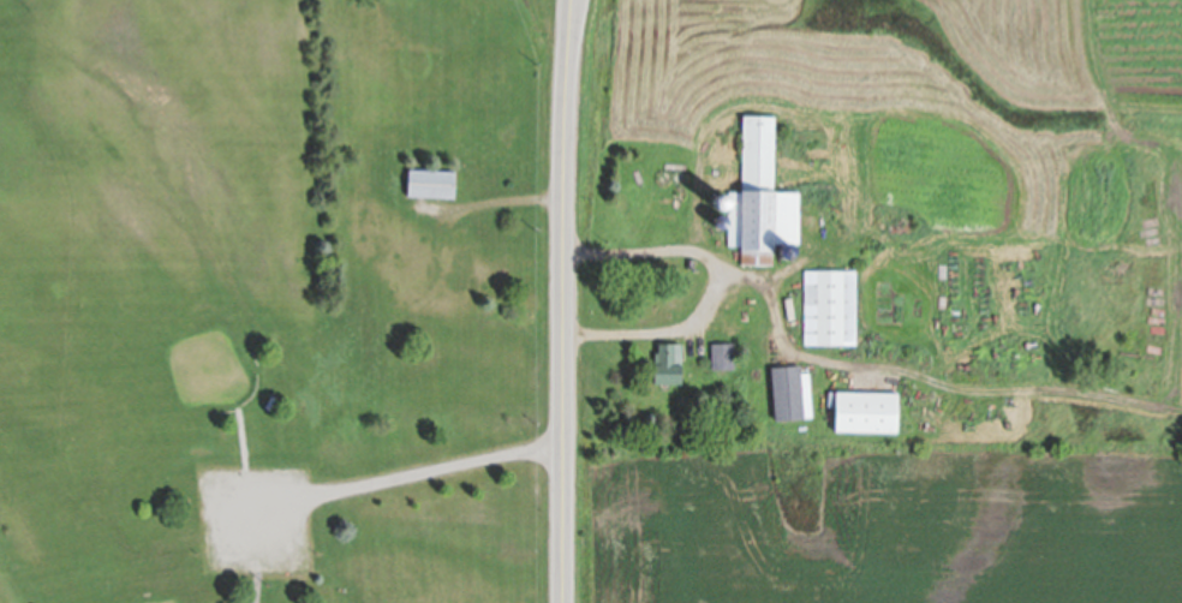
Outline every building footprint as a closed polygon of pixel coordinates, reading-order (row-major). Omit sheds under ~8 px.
[(729,193),(729,187),(741,187),(741,184),(742,184),(744,112),(775,112),(775,185),(800,189),(799,239),(775,238),(774,244),(774,262),(741,261),(741,244),(740,244),(740,241),(729,243),(729,204),(727,207),(724,208),(721,208),(718,208),(716,205),(715,204),(714,202),(712,198),(714,196),(715,193),(717,191),(720,190),(722,190),(724,190),(727,192),(729,193)] [(410,166),(455,168),(455,193),(408,192),(410,166)] [(670,178),(668,179),(667,179),(665,179),(663,179),(662,178),(661,177),(659,175),(659,173),(659,172),(661,169),(661,168),(663,167),(664,167),(665,166),(668,167),(669,167),(670,168),(671,169),(673,171),(673,172),(673,174),(671,175),(671,178),(670,178)] [(686,177),(683,178),(682,178),(680,178),(677,178),(676,177),(675,175),(674,173),(674,172),(674,171),(675,168),(676,167),(677,166),(679,166),(681,166),(682,166),(683,166),(685,167),(686,168),(687,169),(687,171),(687,173),(686,175),(686,177)] [(685,193),(683,195),(681,195),(680,195),(679,193),(677,193),(676,192),(675,191),(675,189),(675,186),(675,185),(676,184),(677,183),(679,183),(681,183),(682,183),(683,183),(685,184),(686,185),(687,186),(687,187),(687,189),(687,191),(686,192),(685,193)] [(724,228),(723,228),(721,228),(720,228),(718,228),(717,227),(716,226),(716,225),(715,222),(715,221),(716,220),(717,217),(718,216),(720,216),(721,216),(723,216),(724,216),(727,217),(727,219),(728,221),(728,222),(728,223),(727,226),(726,227),(724,228)] [(793,256),(790,257),(788,257),(787,258),(784,257),(782,256),(781,255),(780,252),(780,250),(780,247),(781,246),(781,245),(783,243),(784,243),(787,241),(788,241),(790,243),(793,244),(794,245),(795,246),(795,249),(795,251),(794,253),(794,255),(793,256)] [(425,283),(437,284),(438,267),(427,266),(425,283)] [(805,342),(805,267),(858,267),(858,342),(805,342)] [(655,378),(655,359),(655,348),(658,348),(658,340),(682,339),(682,362),(681,362),(681,378),(655,378)] [(712,365),(711,340),(734,340),(734,365),(712,365)] [(775,417),(771,364),(800,362),(801,370),(810,369),(813,414),(775,417)] [(836,387),(897,388),(897,428),(835,426),(836,387)]
